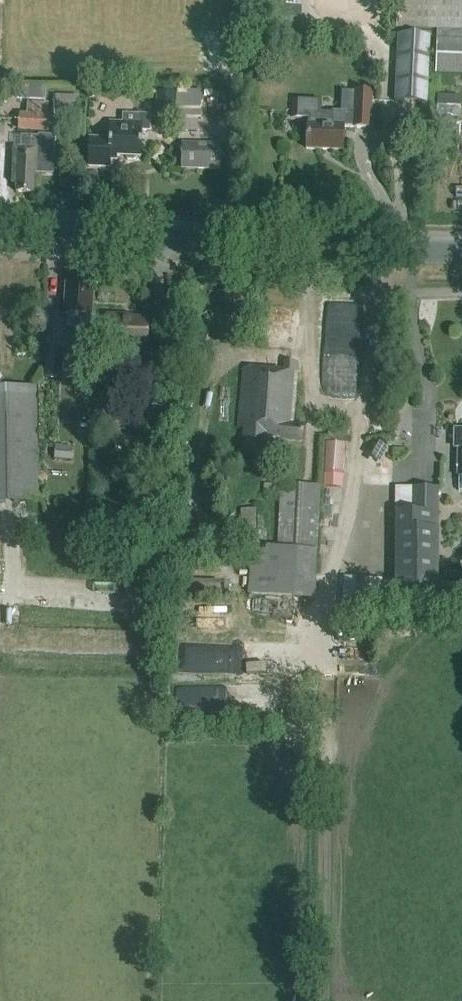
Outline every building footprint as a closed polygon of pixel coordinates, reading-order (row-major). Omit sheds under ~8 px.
[(396,30),(437,31),(436,75),(461,76),(461,0),(397,0),(396,30)] [(431,36),(397,35),(394,102),(428,103),(431,36)] [(201,91),(177,91),(177,131),(198,131),(198,120),(201,120),(201,91)] [(341,151),(342,127),(368,127),(369,91),(352,91),(352,112),(330,112),(330,114),(318,114),(318,103),(290,102),(290,119),(306,119),(306,125),(305,149),(341,151)] [(174,111),(174,93),(156,92),(156,111),(174,111)] [(461,94),(439,95),(440,114),(461,114),(461,108),(461,94)] [(55,95),(54,107),(79,108),(79,96),(55,95)] [(19,114),(19,130),(46,131),(48,103),(27,102),(26,114),(19,114)] [(88,138),(87,166),(109,167),(109,156),(124,157),(128,160),(135,160),(138,157),(140,157),(141,131),(149,131),(150,114),(122,113),(122,123),(111,123),(110,139),(88,138)] [(39,137),(34,137),(21,136),(20,149),(13,148),(11,183),(16,184),(16,191),(33,192),(34,172),(40,172),(42,150),(38,150),(39,137)] [(222,144),(182,143),(182,170),(222,171),(222,144)] [(97,319),(89,318),(92,286),(68,285),(67,303),(65,303),(64,313),(66,313),(66,314),(75,315),(74,345),(87,346),(95,346),(97,319)] [(146,352),(148,320),(147,320),(147,322),(122,321),(123,318),(107,317),(105,354),(119,354),(119,349),(145,350),(145,352),(146,352)] [(47,344),(46,373),(62,374),(63,345),(47,344)] [(304,426),(295,425),(292,425),(297,364),(285,363),(284,372),(243,369),(237,428),(243,429),(241,454),(265,456),(267,440),(302,443),(304,426)] [(163,409),(165,376),(150,375),(148,408),(163,409)] [(38,500),(36,387),(0,387),(0,502),(38,500)] [(329,424),(328,437),(348,438),(348,424),(329,424)] [(343,487),(343,474),(344,443),(326,442),(325,473),(324,487),(343,487)] [(55,447),(54,459),(72,461),(73,448),(55,447)] [(322,486),(280,484),(280,485),(264,484),(263,495),(280,496),(277,546),(266,546),(265,550),(257,550),(256,510),(241,510),(241,534),(224,534),(224,526),(209,526),(209,557),(250,557),(247,594),(297,599),(300,550),(318,551),(322,486)] [(411,511),(396,511),(394,607),(439,608),(441,488),(411,487),(411,511)] [(344,576),(344,610),(382,611),(382,577),(344,576)] [(191,645),(190,671),(221,672),(221,646),(191,645)]
